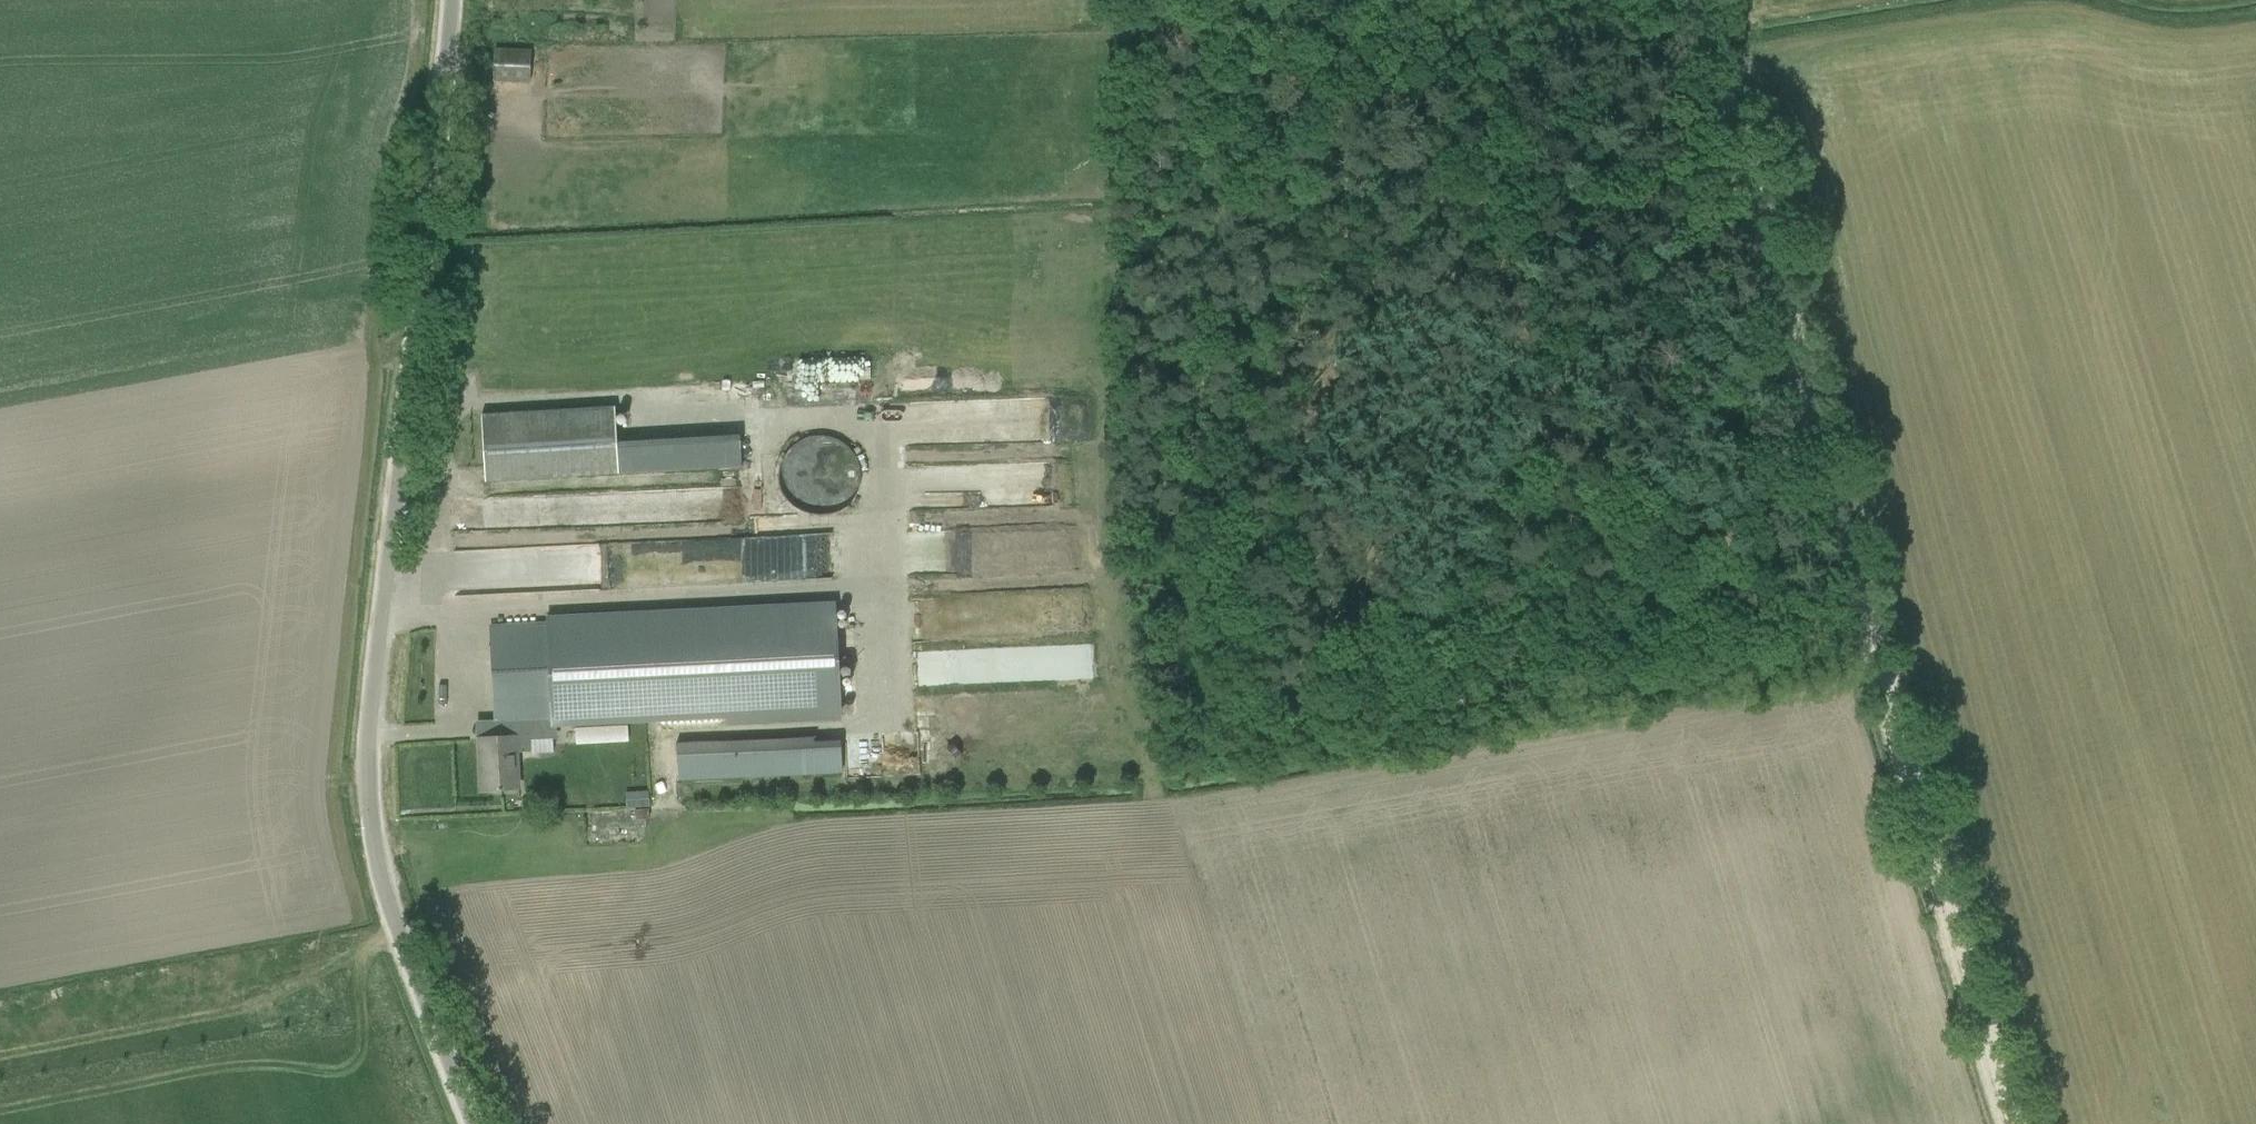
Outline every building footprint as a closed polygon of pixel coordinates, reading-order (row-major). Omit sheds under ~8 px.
[(493,82),(495,82),(495,73),(529,75),(531,51),(495,49),(493,82)] [(481,415),(485,481),(619,474),(615,407),(481,415)] [(801,502),(861,492),(851,433),(791,443),(801,502)] [(814,529),(814,515),(744,514),(743,527),(814,529)] [(499,738),(479,739),(482,790),(499,789),(499,791),(502,791),(502,789),(518,788),(516,753),(531,752),(530,740),(554,739),(553,721),(685,715),(686,723),(841,715),(838,666),(850,666),(850,657),(838,657),(835,606),(544,620),(544,625),(513,627),(491,628),(495,721),(498,721),(499,738)] [(814,738),(676,744),(678,781),(841,772),(840,754),(815,755),(814,738)] [(628,806),(648,805),(647,790),(627,790),(628,806)] [(648,809),(634,810),(635,819),(649,818),(648,809)] [(569,829),(556,830),(557,843),(570,842),(569,829)]
